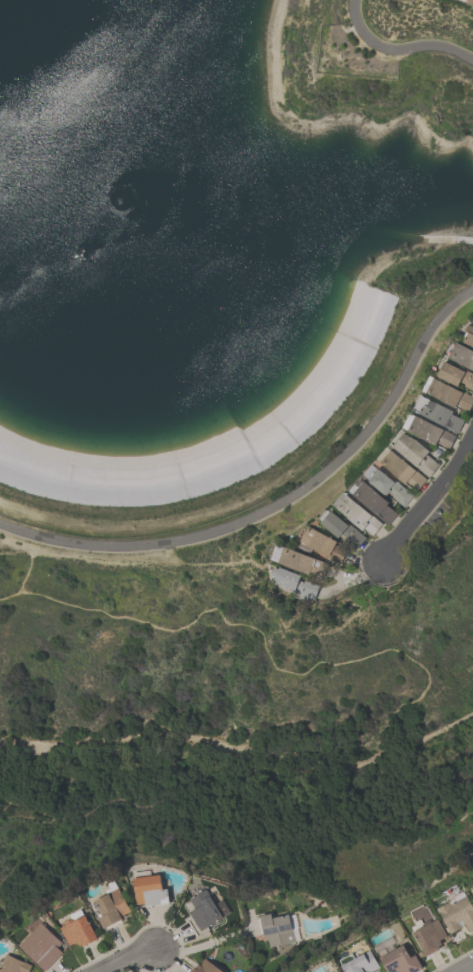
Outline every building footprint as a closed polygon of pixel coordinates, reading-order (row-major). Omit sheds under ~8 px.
[(467,332),(470,334),(465,343),(472,347),(472,328),(470,326),(467,332)] [(448,359),(472,371),(472,351),(457,343),(448,359)] [(466,371),(472,374),(472,394),(462,388),(464,385),(460,383),(458,387),(438,377),(445,362),(465,372),(466,371)] [(434,378),(472,398),(472,403),(468,413),(456,406),(454,410),(425,395),(434,378)] [(413,410),(420,395),(454,413),(452,415),(464,421),(458,434),(413,410)] [(415,414),(457,436),(449,451),(438,445),(436,447),(406,432),(415,414)] [(405,432),(430,451),(427,455),(439,465),(429,477),(392,448),(405,432)] [(393,450),(426,480),(417,490),(408,482),(405,485),(381,464),(393,450)] [(379,469),(394,481),(395,480),(414,496),(404,508),(389,496),(387,498),(368,481),(379,469)] [(362,479),(390,503),(388,506),(398,515),(389,526),(351,492),(362,479)] [(346,493),(334,507),(362,530),(364,528),(373,536),(383,524),(346,493)] [(321,523),(332,511),(347,524),(349,522),(367,539),(356,551),(340,536),(338,539),(321,523)] [(309,526),(301,541),(342,563),(349,550),(338,544),(338,542),(309,526)] [(284,547),(279,564),(310,575),(311,572),(324,577),(329,563),(284,547)] [(281,568),(280,570),(276,568),(273,576),(277,578),(275,584),(295,591),(293,596),(315,604),(321,587),(302,579),(303,576),(281,568)] [(162,876),(164,889),(172,888),(174,904),(147,907),(147,903),(139,904),(136,879),(162,876)] [(96,902),(119,889),(132,912),(105,927),(100,919),(104,917),(96,902)] [(191,901),(196,909),(191,912),(201,930),(223,918),(207,891),(191,901)] [(467,897),(472,908),(472,929),(471,930),(465,919),(456,923),(459,929),(450,934),(437,910),(450,903),(452,906),(467,897)] [(289,913),(295,941),(269,947),(267,939),(265,940),(260,915),(271,913),(272,917),(289,913)] [(59,927),(86,914),(99,939),(81,948),(78,942),(69,946),(59,927)] [(438,920),(413,933),(426,956),(442,947),(439,941),(447,937),(438,920)] [(19,946),(41,924),(61,943),(56,947),(62,953),(45,971),(19,946)] [(423,969),(418,971),(386,971),(379,960),(404,946),(411,959),(416,956),(423,969)] [(343,967),(346,971),(373,971),(380,968),(371,952),(343,967)] [(33,966),(30,971),(21,971),(0,971),(0,966),(6,953),(33,966)] [(205,961),(222,971),(192,971),(197,964),(201,967),(205,961)]
